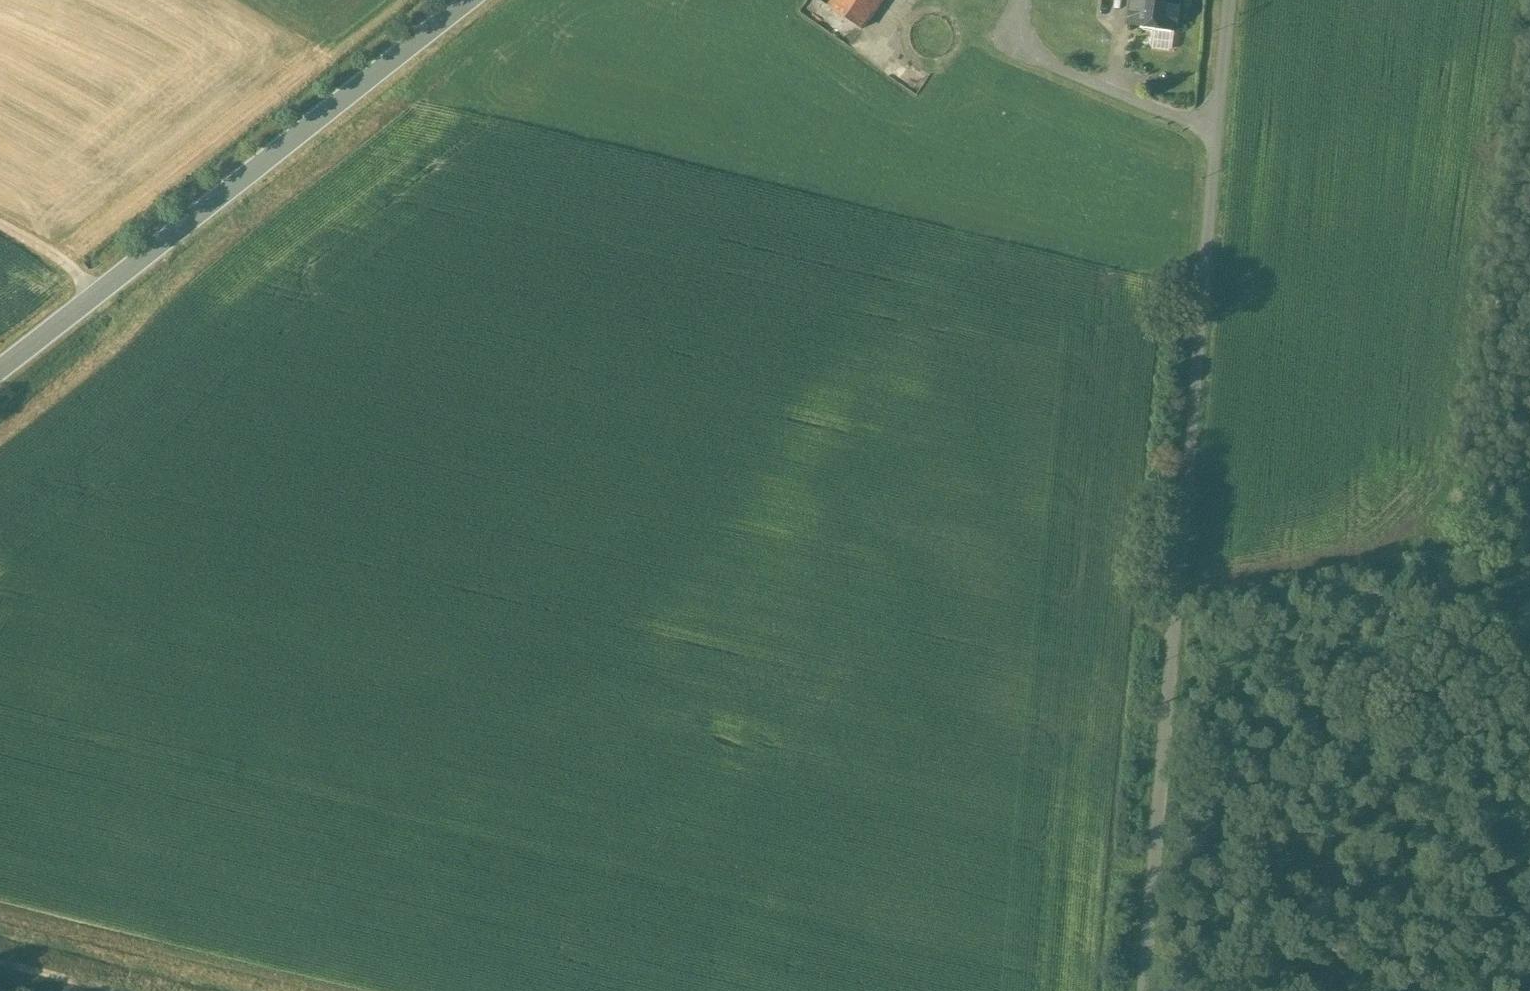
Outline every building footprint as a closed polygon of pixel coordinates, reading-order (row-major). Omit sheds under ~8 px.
[(829,6),(862,29),(882,0),(833,0),(829,6)] [(1130,23),(1139,24),(1144,30),(1152,31),(1158,26),(1174,29),(1178,0),(1133,0),(1130,23)] [(1174,29),(1158,26),(1152,31),(1150,44),(1153,48),(1169,50),(1172,47),(1174,29)]
